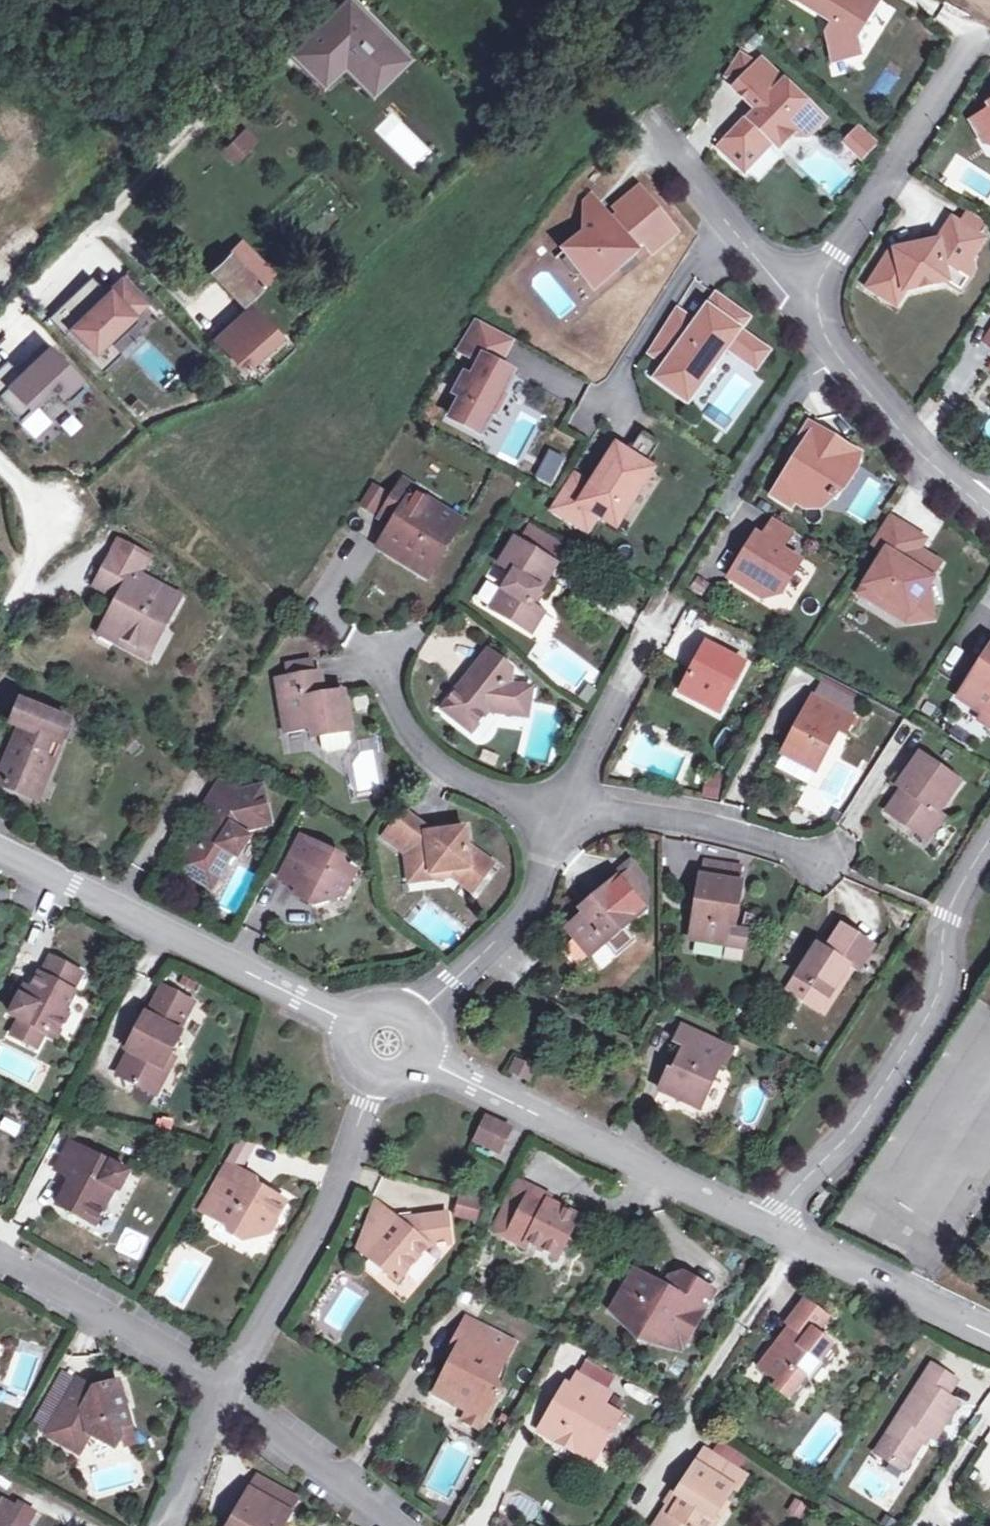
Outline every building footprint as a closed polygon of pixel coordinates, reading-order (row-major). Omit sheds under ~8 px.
[(326,24),(336,34),(357,14),(360,11),(350,0),(326,24)] [(825,18),(836,24),(829,35),(836,61),(860,56),(856,39),(868,20),(862,16),(872,0),(797,0),(825,18)] [(862,16),(868,20),(879,4),(873,0),(872,0),(862,16)] [(369,90),(372,94),(408,59),(360,11),(357,14),(401,59),(369,90)] [(326,24),(294,55),(324,85),(344,65),(360,82),(392,50),(357,14),(336,34),(326,24)] [(360,82),(369,90),(401,59),(392,50),(360,82)] [(748,57),(731,75),(741,84),(758,66),(748,57)] [(763,61),(758,66),(741,84),(736,90),(758,111),(751,119),(749,117),(720,148),(729,157),(745,140),(761,156),(774,143),(780,149),(793,135),(797,138),(809,137),(825,120),(763,61)] [(973,122),(985,143),(989,145),(989,113),(973,122)] [(234,166),(259,142),(245,127),(220,151),(234,166)] [(877,145),(860,129),(846,144),(863,159),(877,145)] [(745,140),(729,157),(746,172),(761,156),(745,140)] [(640,188),(625,200),(645,225),(660,212),(640,188)] [(592,227),(603,218),(586,198),(580,202),(585,234),(592,227)] [(653,254),(678,233),(660,212),(645,225),(625,200),(611,212),(615,218),(608,224),(603,218),(592,227),(585,234),(565,251),(596,289),(639,253),(636,248),(643,242),(653,254)] [(961,224),(976,234),(984,221),(969,212),(961,224)] [(896,251),(893,249),(869,288),(885,299),(895,284),(902,282),(904,292),(948,283),(962,291),(975,270),(973,258),(985,239),(976,234),(961,224),(953,219),(939,241),(896,251)] [(240,245),(212,273),(243,302),(270,276),(240,245)] [(93,277),(48,321),(102,376),(122,357),(104,339),(128,315),(132,319),(144,307),(129,291),(119,300),(111,292),(109,294),(93,277)] [(895,284),(885,299),(897,306),(904,292),(902,282),(895,284)] [(121,283),(111,292),(119,300),(129,291),(121,283)] [(709,310),(736,330),(745,318),(718,298),(709,310)] [(249,309),(215,340),(244,368),(277,336),(249,309)] [(749,339),(736,330),(709,310),(696,330),(673,315),(650,351),(669,365),(659,380),(673,390),(684,375),(698,386),(727,346),(738,354),(749,339)] [(132,319),(128,315),(104,339),(113,348),(138,324),(132,318),(132,319)] [(452,418),(482,434),(493,413),(494,412),(492,411),(500,395),(502,397),(502,396),(514,374),(503,368),(497,365),(512,338),(477,320),(459,349),(476,358),(457,393),(464,397),(452,418)] [(497,365),(503,368),(517,341),(512,338),(497,365)] [(749,339),(738,354),(757,367),(767,352),(749,339)] [(0,371),(0,407),(11,418),(28,402),(37,411),(55,393),(69,408),(88,390),(49,350),(20,378),(7,364),(0,371)] [(684,375),(673,390),(688,401),(698,386),(684,375)] [(493,413),(497,415),(506,398),(502,396),(502,397),(500,395),(492,411),(494,412),(493,413)] [(28,402),(11,418),(20,427),(37,411),(28,402)] [(835,440),(811,424),(796,447),(805,452),(796,467),(793,465),(776,491),(796,503),(799,497),(811,504),(815,498),(826,505),(830,498),(833,499),(836,494),(833,493),(840,482),(847,486),(857,470),(842,460),(845,454),(832,445),(835,440)] [(848,449),(835,440),(832,445),(845,454),(842,460),(857,470),(864,458),(848,449)] [(652,471),(617,448),(592,487),(580,479),(559,512),(591,533),(602,516),(616,525),(628,507),(625,504),(636,487),(640,489),(652,471)] [(534,486),(548,494),(558,478),(544,469),(534,486)] [(419,524),(425,515),(405,502),(409,495),(396,487),(372,525),(383,533),(391,538),(386,545),(378,540),(369,555),(409,580),(414,584),(442,539),(438,536),(419,524)] [(625,504),(628,507),(640,489),(636,487),(625,504)] [(356,509),(367,517),(377,501),(366,494),(356,509)] [(365,521),(367,517),(356,509),(353,514),(365,521)] [(444,527),(425,515),(419,524),(438,536),(442,539),(448,530),(444,527)] [(775,519),(763,539),(782,550),(794,531),(775,519)] [(904,526),(891,519),(875,546),(887,553),(904,526)] [(926,540),(904,526),(887,553),(873,575),(882,581),(872,598),(894,612),(899,605),(912,613),(912,623),(934,618),(928,586),(941,564),(926,554),(924,557),(918,553),(926,540)] [(522,532),(512,548),(549,570),(559,554),(522,532)] [(391,538),(383,533),(378,540),(386,545),(391,538)] [(763,539),(756,534),(730,577),(763,598),(781,595),(801,562),(782,550),(763,539)] [(538,619),(524,611),(549,570),(512,548),(508,546),(492,571),(506,579),(484,615),(525,640),(538,619)] [(152,623),(160,627),(175,599),(143,582),(141,585),(133,581),(137,573),(122,565),(107,557),(90,589),(103,595),(115,601),(123,605),(118,613),(110,609),(98,630),(114,638),(111,644),(135,656),(152,623)] [(882,581),(873,575),(862,593),(872,598),(882,581)] [(123,605),(115,601),(110,609),(118,613),(123,605)] [(899,605),(894,612),(912,623),(912,613),(899,605)] [(143,661),(160,627),(152,623),(135,656),(143,661)] [(95,636),(111,644),(114,638),(98,630),(95,636)] [(706,694),(719,701),(734,671),(695,650),(671,698),(698,711),(706,694)] [(959,699),(974,709),(977,705),(986,711),(980,721),(989,727),(989,651),(959,699)] [(521,722),(525,695),(505,691),(507,681),(503,672),(482,658),(436,715),(466,738),(481,718),(521,722)] [(281,672),(283,684),(307,680),(305,667),(281,672)] [(336,698),(317,701),(310,702),(309,695),(316,694),(313,679),(307,680),(283,684),(270,687),(279,739),(305,735),(309,757),(314,761),(316,760),(318,772),(324,776),(343,772),(347,766),(344,754),(346,754),(336,698)] [(816,691),(809,703),(841,721),(848,709),(816,691)] [(310,702),(317,701),(316,694),(309,695),(310,702)] [(710,718),(719,701),(706,694),(698,711),(710,718)] [(809,703),(805,701),(773,757),(806,776),(830,736),(837,739),(846,724),(841,721),(809,703)] [(44,779),(67,723),(33,709),(19,704),(12,724),(22,727),(23,728),(17,744),(12,742),(0,771),(0,784),(21,793),(30,773),(44,779)] [(498,768),(501,753),(481,750),(479,765),(498,768)] [(806,776),(773,757),(765,772),(798,791),(806,776)] [(932,798),(940,803),(952,785),(911,758),(890,789),(895,793),(879,816),(920,842),(935,820),(931,818),(923,812),(932,798)] [(35,799),(44,779),(30,773),(21,793),(35,799)] [(205,878),(214,884),(228,863),(233,866),(247,844),(242,841),(245,837),(264,832),(255,793),(231,799),(212,788),(193,821),(206,829),(196,844),(192,841),(171,875),(197,891),(205,878)] [(923,812),(931,818),(940,803),(932,798),(923,812)] [(442,879),(443,884),(445,883),(468,898),(488,870),(466,855),(462,855),(458,833),(424,838),(421,834),(399,819),(378,846),(400,861),(405,889),(428,886),(428,881),(442,879)] [(334,909),(345,885),(332,878),(335,865),(294,845),(270,894),(289,903),(285,911),(302,920),(334,909)] [(704,858),(701,876),(724,880),(727,862),(704,858)] [(629,870),(613,883),(639,915),(642,885),(629,870)] [(724,880),(701,876),(697,876),(686,939),(721,945),(729,908),(734,909),(738,882),(724,880)] [(206,897),(214,884),(205,878),(197,891),(206,897)] [(639,915),(613,883),(587,905),(591,909),(561,934),(583,962),(639,915)] [(843,969),(849,972),(854,976),(871,949),(836,928),(822,952),(812,946),(782,996),(797,1005),(804,994),(821,1004),(843,969)] [(23,1001),(15,997),(5,1017),(15,1022),(7,1037),(34,1051),(42,1037),(57,1043),(68,1022),(62,1019),(73,998),(68,996),(78,977),(47,961),(39,977),(36,976),(28,991),(23,1001)] [(804,994),(797,1005),(819,1018),(849,972),(843,969),(821,1004),(804,994)] [(20,987),(15,997),(23,1001),(28,991),(20,987)] [(164,1067),(170,1055),(182,1030),(180,1029),(192,1005),(159,989),(145,1016),(143,1015),(127,1049),(129,1050),(116,1077),(157,1097),(170,1070),(164,1067)] [(653,1095),(694,1114),(714,1070),(719,1073),(728,1053),(677,1029),(669,1047),(678,1051),(667,1075),(663,1073),(653,1095)] [(164,1067),(170,1070),(176,1058),(170,1055),(164,1067)] [(532,1083),(538,1070),(516,1060),(510,1073),(532,1083)] [(517,1130),(491,1118),(479,1145),(505,1157),(517,1130)] [(237,1143),(226,1164),(236,1170),(250,1150),(237,1143)] [(96,1203),(104,1206),(112,1190),(119,1193),(128,1175),(67,1146),(54,1173),(68,1180),(55,1207),(87,1222),(96,1203)] [(211,1191),(221,1196),(236,1170),(226,1164),(211,1191)] [(254,1180),(236,1170),(221,1196),(223,1197),(212,1217),(229,1227),(225,1234),(240,1243),(256,1237),(267,1220),(272,1223),(285,1202),(252,1184),(254,1180)] [(503,1237),(529,1187),(514,1178),(490,1229),(503,1237)] [(548,1196),(529,1187),(503,1237),(522,1247),(524,1242),(554,1256),(574,1216),(545,1202),(548,1196)] [(221,1196),(211,1191),(200,1211),(212,1217),(223,1197),(221,1196)] [(462,1196),(456,1220),(480,1226),(486,1203),(462,1196)] [(444,1214),(396,1220),(373,1201),(355,1249),(394,1282),(425,1246),(448,1243),(444,1214)] [(94,1225),(104,1206),(96,1203),(87,1222),(94,1225)] [(632,1272),(622,1289),(632,1295),(642,1278),(632,1272)] [(660,1288),(642,1278),(632,1295),(622,1289),(610,1311),(631,1323),(635,1344),(657,1339),(668,1345),(681,1323),(692,1329),(712,1293),(681,1276),(677,1282),(670,1294),(660,1288)] [(670,1294),(677,1282),(667,1276),(660,1288),(670,1294)] [(810,1383),(836,1349),(814,1333),(826,1317),(802,1300),(783,1325),(793,1332),(783,1347),(775,1342),(755,1367),(776,1382),(772,1388),(792,1403),(808,1382),(810,1383)] [(463,1318),(457,1331),(480,1342),(486,1330),(463,1318)] [(679,1351),(692,1329),(681,1323),(668,1345),(679,1351)] [(512,1342),(486,1330),(480,1342),(457,1331),(450,1345),(455,1348),(451,1356),(455,1359),(450,1367),(446,1365),(436,1384),(454,1394),(450,1403),(464,1411),(459,1419),(479,1431),(500,1392),(488,1386),(512,1342)] [(446,1354),(451,1356),(455,1348),(450,1345),(446,1354)] [(455,1359),(451,1356),(446,1365),(450,1367),(455,1359)] [(957,1404),(947,1397),(956,1381),(932,1365),(874,1454),(902,1472),(925,1437),(934,1442),(957,1404)] [(586,1378),(580,1389),(611,1407),(617,1397),(586,1378)] [(100,1380),(82,1386),(99,1396),(104,1388),(100,1380)] [(99,1396),(82,1386),(76,1383),(45,1438),(79,1457),(90,1437),(98,1442),(112,1444),(122,1440),(119,1434),(130,1429),(117,1385),(104,1388),(99,1396)] [(431,1392),(450,1403),(454,1394),(436,1384),(431,1392)] [(574,1385),(563,1403),(567,1406),(564,1411),(560,1408),(546,1432),(581,1453),(587,1442),(604,1452),(626,1416),(611,1407),(580,1389),(574,1385)] [(122,1440),(112,1444),(115,1452),(135,1446),(130,1429),(119,1434),(122,1440)] [(597,1463),(604,1452),(587,1442),(581,1453),(597,1463)] [(982,1471),(989,1474),(989,1451),(982,1471)] [(717,1521),(713,1518),(732,1490),(735,1492),(744,1477),(707,1454),(698,1468),(694,1465),(668,1506),(674,1510),(664,1525),(713,1525),(717,1521)] [(253,1478),(246,1491),(288,1514),(295,1501),(253,1478)] [(246,1491),(227,1525),(281,1525),(288,1514),(246,1491)] [(34,1516),(18,1507),(16,1511),(2,1503),(0,1506),(0,1525),(29,1525),(34,1516)]
